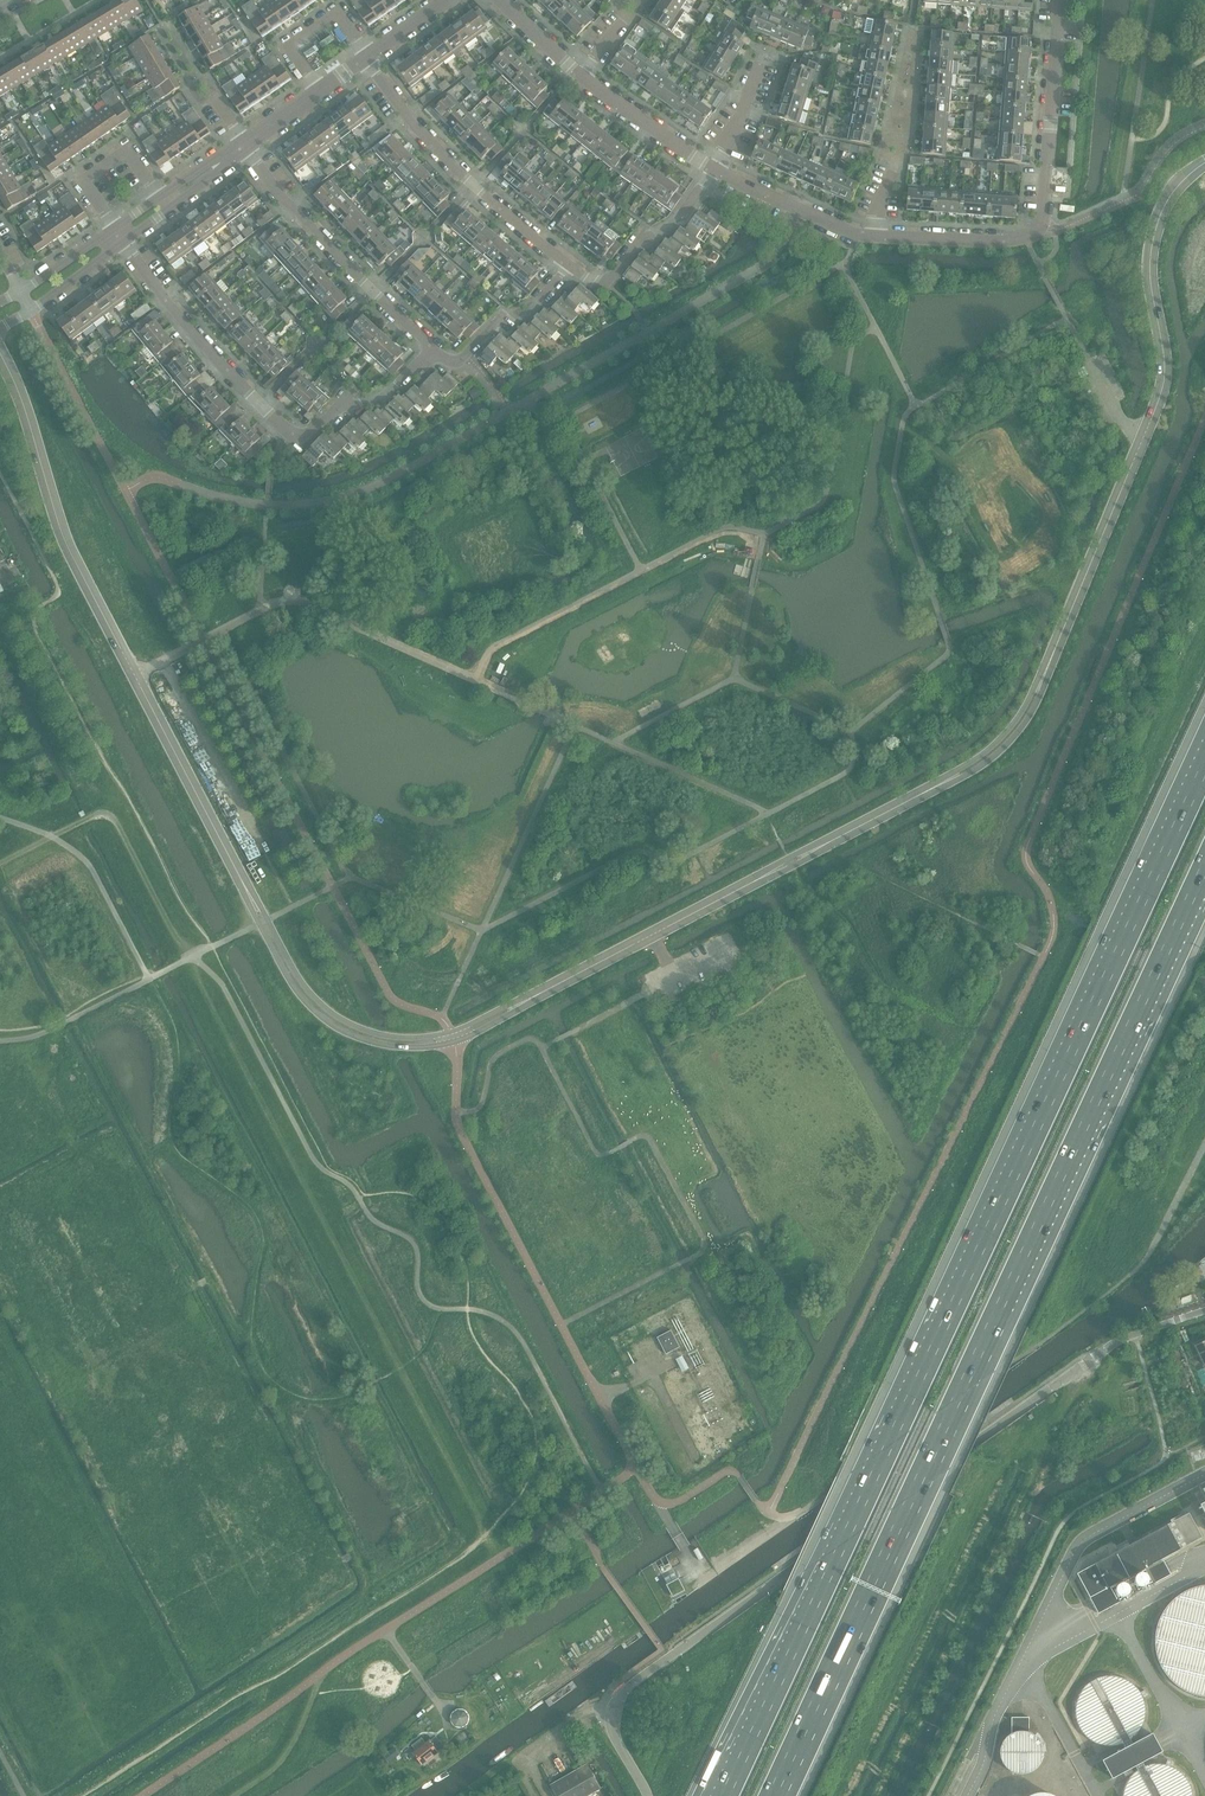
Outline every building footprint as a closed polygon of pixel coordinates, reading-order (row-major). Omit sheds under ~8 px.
[(120,25),(131,18),(120,0),(119,0),(109,6),(120,25)] [(131,18),(143,11),(136,0),(120,0),(131,18)] [(251,1),(271,29),(281,22),(268,3),(259,10),(252,0),(251,1)] [(281,22),(291,15),(281,0),(273,0),(268,3),(281,22)] [(291,15),(301,8),(295,0),(281,0),(291,15)] [(301,8),(311,1),(310,0),(295,0),(301,8)] [(367,25),(377,18),(364,0),(350,0),(367,25)] [(377,18),(387,11),(379,0),(364,0),(377,18)] [(387,11),(397,4),(394,0),(379,0),(387,11)] [(547,9),(555,0),(538,0),(547,9)] [(573,2),(571,0),(555,0),(547,9),(557,18),(573,2)] [(668,0),(662,0),(657,8),(678,22),(685,12),(681,9),(668,0)] [(681,9),(687,0),(668,0),(681,9)] [(992,8),(1005,9),(1006,0),(992,0),(992,8)] [(1005,9),(1019,10),(1020,0),(1006,0),(1005,9)] [(1019,10),(1033,11),(1033,0),(1020,0),(1019,10)] [(241,8),(261,36),(271,29),(251,1),(241,8)] [(573,2),(557,18),(567,27),(582,11),(573,2)] [(700,6),(706,10),(709,6),(703,2),(700,6)] [(198,5),(178,17),(185,28),(204,16),(198,5)] [(733,13),(736,9),(729,5),(727,9),(733,13)] [(763,34),(772,13),(751,5),(745,20),(752,23),(750,29),(763,34)] [(98,13),(109,31),(120,25),(109,6),(98,13)] [(706,10),(700,6),(697,11),(704,15),(706,10)] [(649,19),(666,31),(670,33),(678,22),(657,8),(649,19)] [(738,17),(742,11),(736,8),(736,9),(733,13),(736,15),(738,17)] [(462,20),(476,38),(487,29),(473,11),(462,20)] [(582,11),(567,27),(577,37),(593,21),(582,11)] [(840,19),(842,13),(834,11),(832,18),(840,19)] [(87,19),(98,38),(109,31),(98,13),(87,19)] [(481,13),(477,16),(484,25),(491,20),(488,16),(485,18),(481,13)] [(772,13),(763,34),(775,39),(784,18),(772,13)] [(191,38),(211,27),(204,16),(185,28),(191,38)] [(788,45),(797,23),(784,18),(775,39),(788,45)] [(76,26),(87,44),(98,38),(87,19),(76,26)] [(642,19),(638,25),(650,33),(655,27),(642,19)] [(871,34),(893,39),(896,25),(867,19),(864,32),(871,34)] [(451,28),(465,46),(476,38),(462,20),(451,28)] [(717,45),(736,57),(744,45),(738,41),(745,31),(742,27),(742,26),(732,20),(717,45)] [(797,23),(788,45),(801,50),(803,44),(811,47),(817,32),(797,23)] [(686,28),(693,32),(696,28),(689,24),(686,28)] [(65,33),(76,51),(87,44),(76,26),(65,33)] [(197,49),(217,37),(211,27),(191,38),(197,49)] [(137,38),(147,32),(144,28),(134,34),(137,38)] [(465,46),(451,28),(440,36),(454,54),(465,46)] [(693,32),(686,28),(684,32),(690,36),(693,32)] [(955,33),(932,31),(931,45),(954,47),(955,33)] [(662,41),(666,35),(662,32),(658,38),(662,41)] [(54,39),(65,58),(76,51),(65,33),(54,39)] [(893,39),(871,34),(868,47),(890,52),(893,39)] [(666,35),(662,41),(666,44),(670,38),(666,35)] [(135,58),(154,46),(148,36),(129,47),(135,58)] [(429,44),(443,62),(454,54),(440,36),(429,44)] [(204,59),(230,44),(230,43),(223,47),(217,37),(197,49),(204,59)] [(1030,39),(1008,38),(1006,51),(1029,53),(1030,39)] [(43,46),(54,64),(65,58),(54,39),(43,46)] [(690,44),(696,48),(699,43),(693,39),(690,44)] [(103,53),(95,40),(89,44),(97,57),(103,53)] [(210,70),(236,54),(230,44),(204,59),(210,70)] [(443,62),(429,44),(419,52),(432,70),(443,62)] [(696,48),(690,44),(687,48),(694,52),(696,48)] [(622,73),(634,57),(637,53),(636,51),(627,45),(625,45),(611,65),(622,73)] [(736,57),(717,45),(710,56),(729,68),(736,57)] [(954,47),(931,45),(930,59),(953,61),(954,47)] [(32,52),(43,71),(54,64),(43,46),(32,52)] [(141,68),(161,57),(154,46),(135,58),(141,68)] [(858,59),(865,60),(888,65),(890,52),(868,47),(861,46),(858,59)] [(485,50),(490,56),(494,53),(489,47),(485,50)] [(502,75),(518,58),(507,49),(492,65),(502,75)] [(490,56),(485,50),(481,53),(485,60),(490,56)] [(1005,65),(1028,67),(1029,53),(1006,51),(1005,65)] [(21,59),(32,77),(43,71),(32,52),(21,59)] [(432,70),(419,52),(408,60),(422,78),(432,70)] [(290,78),(272,53),(262,60),(280,85),(290,78)] [(634,57),(622,73),(633,81),(648,61),(647,59),(639,53),(637,53),(634,57)] [(677,65),(682,59),(677,56),(673,63),(677,65)] [(703,68),(722,80),(729,68),(710,56),(703,68)] [(148,79),(167,67),(161,57),(141,68),(148,79)] [(518,58),(502,75),(512,84),(527,68),(518,58)] [(10,66),(21,84),(32,77),(21,59),(10,66)] [(682,59),(677,65),(682,68),(686,62),(682,59)] [(789,78),(811,85),(817,64),(801,59),(799,67),(793,65),(789,78)] [(953,61),(930,59),(929,72),(952,74),(953,61)] [(257,73),(270,92),(280,85),(262,60),(261,60),(266,67),(257,73)] [(422,78),(408,60),(397,69),(410,87),(422,78)] [(644,89),(656,72),(659,67),(648,60),(648,61),(633,81),(644,89)] [(888,65),(865,60),(863,74),(885,78),(888,65)] [(464,68),(469,74),(473,71),(469,65),(464,68)] [(1028,67),(1005,65),(1004,78),(1027,80),(1028,67)] [(10,91),(21,84),(10,66),(0,72),(0,74),(10,91)] [(147,93),(173,78),(167,67),(148,79),(153,89),(147,93)] [(656,72),(644,89),(655,96),(667,80),(670,75),(659,67),(656,72)] [(460,71),(465,77),(469,74),(464,68),(460,71)] [(522,93),(537,77),(527,68),(512,84),(522,93)] [(477,77),(473,71),(469,74),(473,80),(477,77)] [(700,80),(705,73),(700,71),(696,77),(700,80)] [(952,74),(929,72),(928,86),(950,88),(952,74)] [(257,73),(247,80),(259,99),(270,92),(257,73)] [(705,73),(700,80),(705,82),(709,76),(705,73)] [(10,91),(0,74),(0,96),(10,91)] [(465,77),(466,79),(469,83),(473,80),(469,74),(465,77)] [(885,78),(863,74),(860,87),(882,92),(885,78)] [(538,109),(549,97),(543,91),(548,87),(537,77),(522,93),(538,109)] [(154,104),(180,88),(173,78),(147,93),(154,104)] [(811,85),(789,78),(785,91),(807,98),(811,85)] [(1027,80),(1004,78),(1003,92),(1026,94),(1027,80)] [(232,81),(249,106),(259,99),(247,80),(237,87),(233,80),(232,81)] [(442,83),(446,89),(450,86),(446,80),(442,83)] [(667,104),(678,88),(667,80),(655,96),(667,104)] [(729,88),(716,80),(712,87),(725,94),(729,88)] [(222,88),(239,113),(249,106),(232,81),(222,88)] [(446,89),(442,83),(438,86),(442,92),(446,89)] [(479,86),(474,91),(477,95),(483,89),(479,86)] [(950,88),(928,86),(927,100),(949,101),(950,88)] [(882,92),(860,87),(857,100),(879,105),(882,92)] [(678,88),(667,104),(678,112),(689,96),(678,88)] [(131,117),(112,89),(101,96),(121,124),(131,117)] [(424,106),(436,97),(431,91),(419,100),(424,106)] [(781,104),(803,111),(807,98),(785,91),(781,104)] [(496,101),(501,96),(497,92),(492,98),(496,101)] [(1026,94),(1003,92),(1002,106),(1025,107),(1026,94)] [(443,121),(459,105),(449,95),(433,111),(443,121)] [(94,107),(98,112),(111,131),(121,124),(101,96),(103,100),(94,107)] [(348,105),(362,123),(373,114),(359,96),(348,105)] [(501,96),(496,101),(499,105),(505,99),(501,96)] [(689,96),(678,112),(689,120),(700,103),(689,96)] [(554,100),(543,113),(561,127),(575,109),(564,100),(560,105),(554,100)] [(879,105),(857,100),(854,114),(876,118),(879,105)] [(949,101),(927,100),(926,113),(948,115),(949,101)] [(491,112),(496,107),(492,103),(487,109),(491,112)] [(700,103),(689,120),(700,128),(712,112),(700,103)] [(777,117),(798,124),(803,111),(781,104),(777,117)] [(337,113),(351,131),(362,123),(348,105),(337,113)] [(453,130),(469,114),(459,105),(443,121),(453,130)] [(509,114),(514,109),(511,105),(505,111),(509,114)] [(1025,107),(1002,106),(1001,119),(1024,121),(1025,107)] [(496,107),(491,112),(495,116),(500,110),(496,107)] [(183,115),(200,140),(210,133),(193,108),(183,115)] [(575,109),(561,127),(571,135),(585,117),(575,109)] [(88,119),(101,138),(111,131),(98,112),(88,119)] [(351,131),(337,113),(326,121),(340,139),(351,131)] [(948,115),(926,113),(924,127),(947,128),(948,115)] [(469,114),(453,130),(462,140),(478,124),(469,114)] [(876,118),(854,114),(851,127),(873,132),(876,118)] [(177,128),(190,147),(200,140),(183,115),(182,115),(186,122),(177,128)] [(582,144),(596,126),(585,117),(571,135),(582,144)] [(768,118),(765,125),(780,130),(782,123),(768,118)] [(78,126),(91,145),(101,138),(88,119),(78,126)] [(1024,121),(1001,119),(1000,133),(1023,134),(1024,121)] [(316,129),(329,147),(340,139),(326,121),(316,129)] [(471,150),(488,134),(478,124),(462,140),(471,150)] [(68,133),(81,152),(91,145),(78,126),(68,133)] [(596,126),(582,144),(592,152),(606,134),(596,126)] [(376,142),(388,133),(383,127),(371,136),(376,142)] [(848,141),(870,145),(873,132),(851,127),(848,141)] [(947,128),(924,127),(923,140),(946,142),(947,128)] [(167,135),(180,154),(190,147),(177,128),(167,135)] [(329,147),(316,129),(305,137),(318,155),(329,147)] [(58,140),(71,159),(81,152),(68,133),(58,140)] [(999,146),(1021,148),(1023,134),(1000,133),(999,146)] [(488,134),(471,150),(481,160),(486,155),(491,161),(503,149),(488,134)] [(603,161),(617,143),(606,134),(592,152),(603,161)] [(152,136),(170,161),(180,154),(167,135),(157,142),(153,135),(152,136)] [(142,143),(160,168),(170,161),(152,136),(142,143)] [(372,145),(376,142),(371,136),(367,139),(372,145)] [(294,145),(308,163),(318,155),(305,137),(294,145)] [(385,163),(402,147),(392,137),(375,153),(385,163)] [(28,149),(22,138),(17,141),(24,151),(28,149)] [(33,147),(51,173),(61,166),(43,140),(33,147)] [(43,140),(61,166),(71,159),(58,140),(49,146),(44,140),(43,140)] [(764,164),(772,146),(759,140),(751,158),(764,164)] [(922,154),(945,156),(946,142),(923,140),(922,154)] [(620,175),(630,161),(624,157),(628,152),(617,143),(603,161),(620,175)] [(308,163),(294,145),(283,153),(296,172),(308,163)] [(556,154),(561,148),(557,145),(552,151),(556,154)] [(772,146),(764,164),(776,169),(785,151),(772,146)] [(998,160),(1020,162),(1021,148),(999,146),(998,160)] [(402,147),(385,163),(395,172),(411,157),(402,147)] [(858,154),(872,157),(874,150),(859,147),(858,154)] [(561,148),(556,154),(560,157),(565,151),(561,148)] [(350,153),(356,160),(360,157),(354,150),(350,153)] [(789,175),(797,157),(785,151),(776,169),(789,175)] [(356,160),(350,153),(346,156),(352,163),(356,160)] [(549,153),(548,153),(544,158),(548,162),(553,156),(549,153)] [(497,166),(497,167),(503,172),(499,176),(510,186),(525,168),(508,154),(497,166)] [(553,156),(548,162),(552,165),(557,159),(553,156)] [(630,161),(620,175),(632,183),(645,164),(633,156),(630,161)] [(0,158),(0,172),(8,168),(2,157),(0,158)] [(352,163),(352,164),(355,168),(363,161),(360,157),(356,160),(352,163)] [(404,182),(420,166),(411,157),(395,172),(404,182)] [(797,157),(789,175),(801,181),(809,162),(797,157)] [(910,157),(910,164),(924,165),(925,158),(910,157)] [(40,169),(34,159),(30,162),(36,172),(40,169)] [(577,171),(582,165),(578,162),(573,168),(577,171)] [(813,186),(822,168),(809,162),(801,181),(813,186)] [(643,191),(656,172),(645,164),(632,183),(643,191)] [(1019,173),(1020,166),(1005,164),(1004,172),(1019,173)] [(328,168),(332,174),(337,171),(332,165),(328,168)] [(582,165),(577,171),(581,174),(586,168),(582,165)] [(420,166),(404,182),(413,192),(430,176),(420,166)] [(0,172),(0,187),(14,178),(8,168),(0,172)] [(332,174),(328,168),(324,171),(328,177),(332,174)] [(355,177),(361,171),(357,168),(352,173),(355,177)] [(525,168),(510,186),(520,194),(535,177),(525,168)] [(822,168),(813,186),(826,192),(834,174),(822,168)] [(569,179),(574,173),(570,170),(565,175),(569,179)] [(361,171),(355,177),(359,180),(364,175),(361,171)] [(654,198),(667,180),(656,172),(643,191),(654,198)] [(574,173),(569,179),(573,182),(578,176),(574,173)] [(838,197),(846,179),(834,174),(826,192),(838,197)] [(359,180),(363,184),(368,179),(364,175),(359,180)] [(305,185),(310,191),(322,182),(317,176),(305,185)] [(423,202),(439,186),(430,176),(413,192),(423,202)] [(530,203),(545,186),(535,177),(520,194),(530,203)] [(0,187),(0,198),(1,200),(30,183),(30,182),(20,188),(14,178),(0,187)] [(846,179),(838,197),(851,203),(859,185),(846,179)] [(324,206),(341,190),(331,180),(314,196),(324,206)] [(378,189),(383,184),(380,180),(374,185),(378,189)] [(672,211),(681,198),(675,193),(679,188),(667,180),(654,198),(672,211)] [(233,190),(247,209),(258,200),(245,182),(233,190)] [(8,211),(34,195),(37,193),(30,183),(1,200),(8,211)] [(383,184),(378,189),(381,192),(387,187),(383,184)] [(423,202),(438,217),(450,206),(444,200),(449,196),(439,186),(423,202)] [(545,186),(530,203),(541,212),(555,194),(545,186)] [(921,211),(923,188),(908,187),(907,210),(921,211)] [(596,188),(591,195),(596,199),(601,192),(596,188)] [(934,212),(936,190),(923,188),(921,211),(934,212)] [(371,198),(377,193),(373,189),(368,195),(371,198)] [(223,199),(236,217),(247,209),(233,190),(223,199)] [(333,216),(350,200),(341,190),(324,206),(333,216)] [(936,190),(934,212),(948,213),(949,191),(936,190)] [(961,214),(963,192),(949,191),(948,213),(961,214)] [(88,218),(70,192),(60,199),(77,225),(88,218)] [(974,215),(976,193),(963,192),(961,214),(974,215)] [(377,193),(371,198),(375,202),(380,197),(377,193)] [(618,202),(623,196),(618,193),(614,199),(618,202)] [(988,217),(990,194),(976,193),(974,215),(988,217)] [(555,194),(541,212),(551,221),(556,216),(566,204),(555,194)] [(990,194),(988,217),(1001,218),(1003,195),(990,194)] [(365,204),(371,199),(367,195),(362,201),(365,204)] [(1003,195),(1001,218),(1016,219),(1017,196),(1003,195)] [(623,196),(618,202),(622,205),(627,199),(623,196)] [(54,213),(67,232),(77,225),(60,199),(59,200),(64,206),(54,213)] [(212,207),(225,225),(236,217),(223,199),(212,207)] [(396,208),(402,203),(398,199),(393,205),(396,208)] [(607,208),(611,202),(607,199),(603,205),(607,208)] [(350,200),(333,216),(343,226),(359,210),(350,200)] [(611,202),(607,208),(611,211),(615,205),(611,202)] [(402,203),(396,208),(400,212),(405,207),(402,203)] [(569,235),(583,217),(566,204),(556,216),(562,221),(558,226),(569,235)] [(629,210),(634,213),(638,207),(634,204),(629,210)] [(201,215),(215,233),(225,225),(212,207),(201,215)] [(390,218),(396,213),(392,209),(386,214),(390,218)] [(352,235),(369,220),(359,210),(343,226),(352,235)] [(445,222),(462,237),(477,219),(466,210),(462,215),(456,210),(445,222)] [(696,238),(703,229),(712,235),(724,218),(712,210),(707,216),(699,210),(685,230),(696,238)] [(261,227),(273,218),(268,212),(256,221),(261,227)] [(44,220),(57,239),(67,232),(54,213),(44,220)] [(396,213),(390,218),(394,221),(399,216),(396,213)] [(190,223),(204,241),(215,233),(201,215),(190,223)] [(583,217),(569,235),(580,243),(594,225),(583,217)] [(477,219),(462,237),(472,245),(487,228),(477,219)] [(47,246),(30,220),(20,227),(37,253),(47,246)] [(30,220),(47,246),(57,239),(44,220),(35,226),(30,220)] [(369,220),(352,235),(361,245),(378,230),(369,220)] [(736,227),(727,220),(723,226),(732,232),(736,227)] [(179,231),(193,249),(204,241),(190,223),(179,231)] [(590,251),(604,233),(594,225),(580,243),(590,251)] [(246,229),(250,236),(254,232),(250,226),(246,229)] [(666,238),(662,244),(677,255),(678,254),(684,245),(693,252),(701,241),(696,238),(685,230),(680,227),(670,241),(666,238)] [(274,255),(291,239),(281,229),(277,233),(272,228),(260,238),(274,255)] [(482,254),(497,237),(487,228),(472,245),(482,254)] [(250,236),(246,229),(242,233),(246,239),(250,236)] [(371,255),(387,239),(378,230),(361,245),(371,255)] [(612,259),(622,246),(615,241),(617,238),(617,235),(610,230),(607,230),(605,233),(604,233),(590,251),(602,260),(606,254),(612,259)] [(193,249),(179,231),(169,239),(182,257),(193,249)] [(497,237),(482,254),(492,263),(507,246),(497,237)] [(182,257),(169,239),(157,247),(171,266),(182,257)] [(291,239),(274,255),(283,265),(300,249),(291,239)] [(387,239),(371,255),(380,265),(385,261),(390,266),(402,255),(387,239)] [(224,246),(229,252),(233,249),(228,243),(224,246)] [(643,260),(659,271),(666,262),(675,268),(682,258),(678,254),(677,255),(662,244),(652,258),(647,255),(643,260)] [(229,252),(224,246),(220,249),(224,255),(229,252)] [(503,272),(518,255),(507,246),(492,263),(503,272)] [(300,249),(283,265),(293,275),(309,259),(300,249)] [(423,257),(429,251),(427,249),(419,249),(417,251),(423,257)] [(652,281),(659,271),(643,260),(647,255),(642,251),(624,277),(635,285),(642,275),(652,281)] [(230,262),(236,257),(233,253),(227,257),(230,262)] [(457,263),(461,258),(458,254),(453,260),(457,263)] [(714,262),(717,261),(718,258),(718,255),(715,254),(712,254),(710,257),(711,260),(714,262)] [(513,281),(528,264),(518,255),(503,272),(513,281)] [(461,258),(457,263),(460,267),(465,261),(461,258)] [(202,262),(207,268),(211,265),(206,259),(202,262)] [(302,285),(318,269),(309,259),(293,275),(302,285)] [(409,292),(424,275),(408,260),(397,272),(403,277),(398,282),(409,292)] [(447,270),(453,265),(448,261),(444,267),(447,270)] [(207,268),(202,262),(198,265),(203,271),(207,268)] [(530,295),(540,283),(534,278),(538,273),(528,264),(513,281),(530,295)] [(453,265),(447,270),(451,273),(456,268),(453,265)] [(249,266),(246,268),(243,271),(247,274),(252,269),(249,266)] [(255,272),(256,273),(258,276),(264,271),(261,267),(255,272)] [(256,273),(255,272),(252,269),(247,274),(250,278),(256,273)] [(318,269),(302,285),(311,295),(327,279),(318,269)] [(184,285),(196,276),(192,270),(180,279),(184,285)] [(112,281),(125,300),(137,291),(123,273),(112,281)] [(198,299),(215,284),(206,273),(189,288),(198,299)] [(476,282),(481,277),(477,273),(472,279),(476,282)] [(424,275),(409,292),(418,301),(434,284),(424,275)] [(481,277),(476,282),(480,286),(485,280),(481,277)] [(320,305),(337,289),(327,279),(311,295),(320,305)] [(471,288),(476,282),(472,279),(467,285),(471,288)] [(215,284),(198,299),(207,309),(224,294),(223,293),(228,288),(221,280),(216,285),(215,284)] [(101,289),(114,308),(125,300),(112,281),(101,289)] [(476,282),(471,288),(475,291),(480,286),(476,282)] [(273,292),(279,287),(275,283),(270,288),(273,292)] [(428,310),(444,294),(434,284),(418,301),(428,310)] [(599,300),(580,284),(569,298),(564,294),(560,299),(575,311),(582,303),(591,310),(599,300)] [(279,287),(273,292),(277,296),(282,291),(279,287)] [(263,297),(268,292),(265,288),(259,293),(263,297)] [(114,308),(101,289),(90,298),(104,316),(114,308)] [(337,289),(320,305),(335,321),(347,310),(341,304),(346,300),(337,289)] [(494,295),(497,299),(502,293),(499,289),(494,295)] [(268,292),(263,297),(266,301),(272,296),(268,292)] [(216,319),(233,304),(224,294),(207,309),(216,319)] [(444,294),(428,310),(438,320),(454,303),(444,294)] [(79,306),(93,324),(104,316),(90,298),(79,306)] [(544,308),(540,314),(554,326),(555,326),(562,317),(571,325),(579,315),(575,311),(560,299),(549,312),(544,308)] [(135,312),(139,318),(151,310),(147,303),(135,312)] [(291,312),(297,307),(294,303),(288,308),(291,312)] [(448,329),(464,312),(454,303),(438,320),(448,329)] [(233,304),(216,319),(225,330),(243,315),(233,304)] [(93,324),(79,306),(68,314),(82,332),(93,324)] [(297,307),(291,312),(295,316),(300,311),(297,307)] [(284,320),(289,315),(286,311),(280,316),(284,320)] [(139,318),(135,312),(131,315),(135,321),(139,318)] [(464,312),(448,329),(458,338),(463,334),(468,339),(480,327),(464,312)] [(82,332),(68,314),(57,322),(71,340),(82,332)] [(524,323),(520,328),(534,341),(535,340),(542,332),(550,339),(559,329),(555,326),(554,326),(540,314),(529,327),(524,323)] [(239,344),(256,328),(243,315),(225,330),(239,344)] [(289,315),(284,320),(287,324),(293,319),(289,315)] [(358,342),(373,326),(363,316),(358,321),(353,315),(341,327),(358,342)] [(144,348),(164,332),(155,321),(150,325),(145,319),(132,329),(145,345),(143,347),(144,348)] [(113,328),(118,334),(122,331),(117,325),(113,328)] [(373,326),(358,342),(367,351),(383,335),(373,326)] [(118,334),(113,328),(109,331),(114,338),(118,334)] [(256,328),(239,344),(249,354),(265,338),(256,328)] [(500,343),(514,355),(522,346),(530,354),(539,344),(535,340),(534,341),(520,328),(508,341),(504,337),(500,343)] [(164,332),(144,348),(141,350),(149,359),(151,359),(154,356),(160,363),(172,353),(168,347),(173,343),(164,332)] [(479,358),(483,361),(489,366),(497,357),(506,365),(514,355),(500,343),(504,337),(500,334),(479,358)] [(383,335),(367,351),(377,361),(393,344),(383,335)] [(258,364),(275,348),(265,338),(249,354),(258,364)] [(91,344),(96,351),(100,347),(96,341),(91,344)] [(96,351),(91,344),(87,347),(92,353),(96,351)] [(393,376),(405,364),(399,358),(403,354),(393,344),(377,361),(393,376)] [(275,348),(258,364),(268,374),(273,369),(278,375),(290,363),(275,348)] [(172,353),(160,363),(173,378),(170,380),(172,381),(191,365),(182,354),(177,358),(172,353)] [(525,367),(518,359),(514,364),(521,371),(525,367)] [(339,366),(334,361),(330,366),(335,370),(339,366)] [(347,373),(353,367),(349,364),(344,370),(347,373)] [(191,365),(172,381),(173,383),(175,381),(188,397),(200,386),(195,380),(200,376),(191,365)] [(350,376),(351,376),(356,371),(353,367),(347,373),(350,376)] [(296,371),(285,383),(291,388),(287,393),(298,402),(313,385),(296,371)] [(435,372),(419,389),(419,390),(429,399),(429,398),(437,390),(445,398),(459,383),(448,373),(443,378),(435,372)] [(318,412),(329,400),(313,385),(298,402),(308,412),(313,407),(318,412)] [(399,394),(394,400),(408,413),(409,412),(416,404),(424,412),(433,402),(429,398),(429,399),(419,390),(419,389),(415,385),(403,398),(399,394)] [(202,415),(220,398),(211,387),(206,392),(200,386),(188,397),(203,412),(201,414),(202,415)] [(469,392),(473,400),(482,395),(478,387),(469,392)] [(220,398),(202,415),(203,417),(205,415),(219,429),(231,417),(226,412),(230,408),(220,398)] [(373,413),(387,427),(395,418),(404,426),(412,416),(409,412),(408,413),(394,400),(382,412),(378,408),(374,413),(373,413)] [(353,418),(349,423),(363,436),(370,428),(379,436),(387,427),(373,413),(374,413),(369,409),(357,422),(353,418)] [(231,417),(219,429),(233,443),(231,445),(232,446),(250,429),(241,419),(236,423),(231,417)] [(328,437),(342,450),(350,442),(358,449),(367,440),(363,436),(349,423),(337,436),(333,432),(328,437)] [(179,428),(174,433),(178,437),(183,432),(179,428)] [(249,460),(261,449),(256,443),(260,439),(250,429),(232,446),(233,448),(235,446),(249,460)] [(302,457),(313,467),(318,461),(317,460),(325,452),(333,459),(342,450),(328,437),(324,433),(302,457)] [(194,591),(188,593),(193,602),(198,599),(194,591)] [(1184,1275),(1190,1282),(1203,1273),(1198,1265),(1184,1275)] [(658,1338),(666,1354),(680,1347),(671,1331),(658,1338)] [(1196,1346),(1204,1365),(1204,1341),(1196,1346)] [(1133,1397),(1124,1398),(1125,1412),(1135,1411),(1133,1397)] [(1188,1513),(1166,1525),(1180,1550),(1202,1537),(1188,1513)] [(1162,1559),(1180,1550),(1166,1525),(1077,1574),(1098,1613),(1170,1574),(1162,1559)] [(671,1594),(673,1597),(685,1591),(683,1587),(679,1579),(667,1586),(671,1593),(671,1594)] [(1156,1649),(1161,1665),(1173,1681),(1188,1691),(1204,1696),(1204,1585),(1195,1587),(1182,1593),(1165,1609),(1157,1629),(1156,1649)] [(1085,1684),(1078,1693),(1075,1704),(1076,1717),(1081,1728),(1088,1735),(1095,1739),(1105,1742),(1114,1742),(1125,1738),(1132,1733),(1139,1724),(1142,1715),(1143,1702),(1139,1691),(1132,1683),(1126,1679),(1117,1675),(1108,1674),(1095,1677),(1085,1684)] [(459,1709),(457,1709),(456,1710),(455,1710),(454,1711),(453,1712),(452,1713),(452,1714),(451,1716),(451,1718),(451,1719),(451,1721),(452,1722),(452,1724),(453,1724),(454,1725),(454,1726),(455,1727),(456,1727),(458,1728),(459,1728),(460,1728),(461,1728),(463,1728),(463,1727),(465,1727),(466,1726),(467,1725),(468,1724),(469,1723),(469,1722),(470,1721),(470,1720),(470,1719),(470,1717),(470,1716),(469,1715),(469,1714),(468,1712),(467,1712),(467,1711),(465,1710),(464,1709),(463,1709),(461,1709),(460,1709),(459,1709)] [(1011,1718),(1011,1733),(1012,1733),(1012,1732),(1013,1732),(1014,1732),(1015,1731),(1016,1731),(1017,1731),(1018,1731),(1018,1730),(1019,1730),(1020,1730),(1021,1730),(1022,1730),(1023,1730),(1024,1730),(1025,1730),(1026,1731),(1027,1731),(1028,1731),(1029,1731),(1029,1718),(1011,1718)] [(1000,1754),(1002,1763),(1005,1767),(1011,1772),(1020,1775),(1027,1775),(1037,1770),(1041,1765),(1044,1756),(1044,1748),(1042,1742),(1037,1736),(1032,1733),(1024,1731),(1016,1731),(1010,1734),(1004,1741),(1001,1748),(1000,1754)] [(1152,1732),(1102,1760),(1112,1778),(1162,1751),(1152,1732)] [(422,1738),(412,1745),(416,1751),(413,1754),(421,1764),(444,1747),(436,1736),(426,1744),(422,1738)] [(394,1748),(384,1755),(389,1762),(399,1754),(394,1748)] [(1125,1782),(1122,1792),(1122,1795),(1190,1795),(1190,1791),(1186,1780),(1179,1772),(1173,1767),(1164,1764),(1155,1763),(1142,1766),(1132,1773),(1125,1782)] [(601,1788),(587,1764),(550,1785),(556,1795),(588,1795),(601,1788)]
